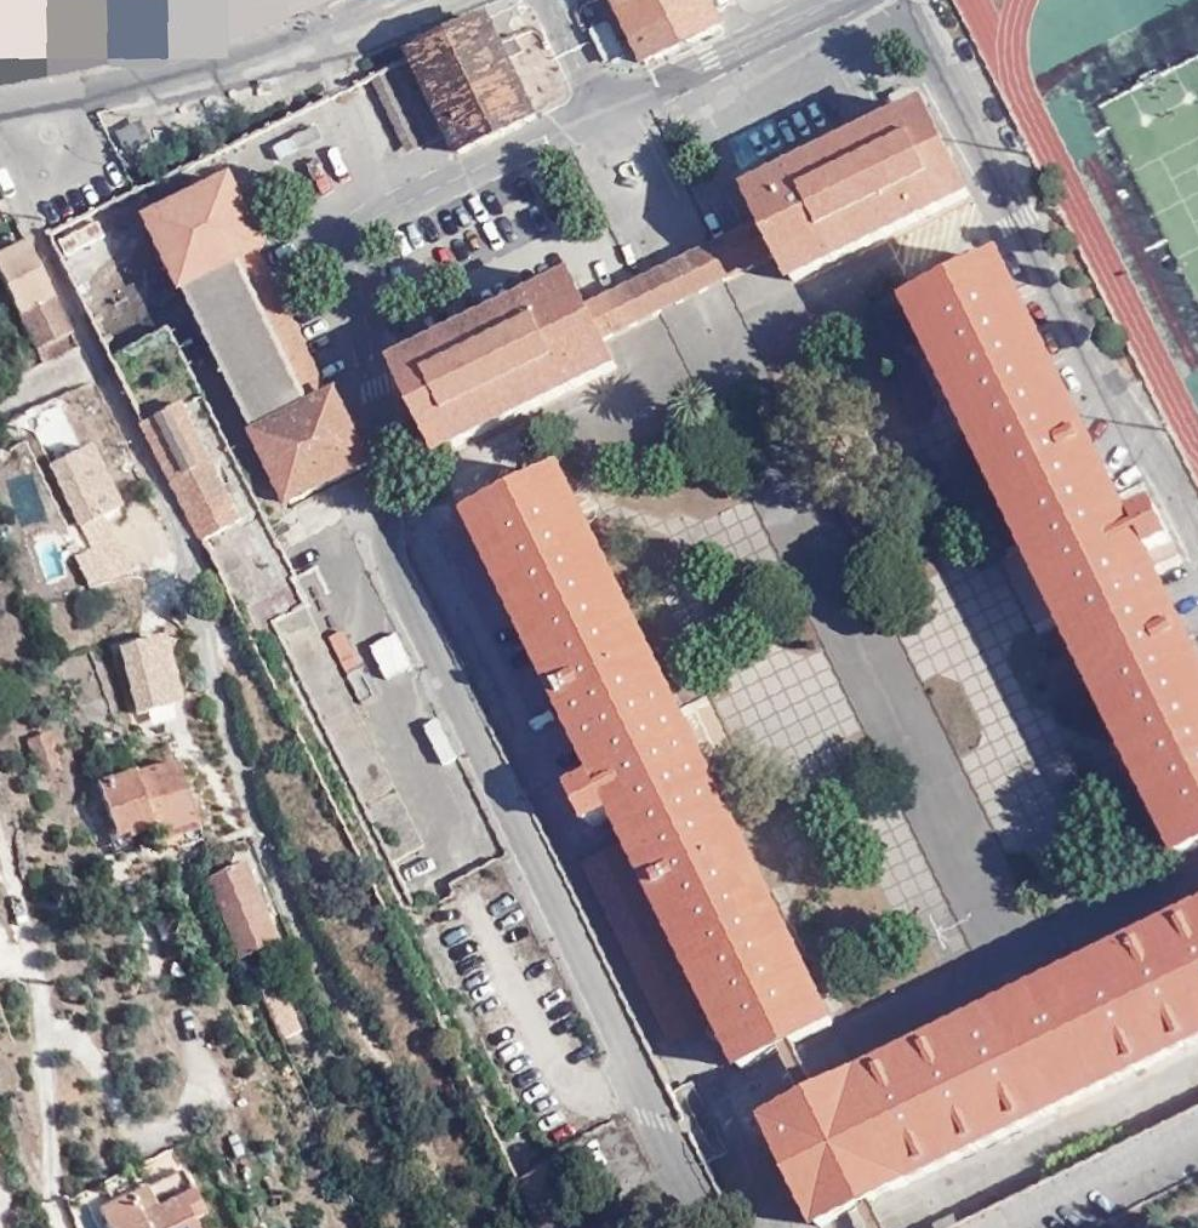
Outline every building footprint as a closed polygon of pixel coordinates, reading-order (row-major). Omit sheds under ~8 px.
[(173,47),(271,1),(271,0),(151,0),(173,47)] [(402,30),(452,135),(537,94),(492,0),(466,0),(402,30)] [(639,45),(681,24),(669,0),(617,0),(639,45)] [(721,0),(669,0),(681,24),(723,5),(721,0)] [(368,57),(402,130),(436,114),(402,40),(368,57)] [(571,250),(389,340),(436,436),(618,346),(603,316),(773,232),(788,262),(969,173),(922,77),(741,166),(755,196),(586,280),(571,250)] [(229,154),(145,195),(285,481),(369,441),(334,368),(326,371),(257,229),(264,225),(229,154)] [(21,219),(0,230),(0,264),(34,330),(68,313),(21,219)] [(899,279),(1172,837),(1197,824),(1197,636),(1146,528),(1169,517),(1150,478),(1126,489),(999,230),(899,279)] [(207,368),(145,398),(363,847),(425,817),(207,368)] [(123,501),(87,434),(45,457),(78,523),(123,501)] [(560,447),(465,494),(591,751),(565,763),(585,802),(610,790),(737,1047),(777,1027),(791,1021),(832,1001),(560,447)] [(184,694),(163,625),(115,639),(136,708),(184,694)] [(170,743),(126,758),(145,818),(146,822),(191,808),(173,743),(170,743)] [(145,818),(126,758),(99,766),(114,821),(116,826),(145,818)] [(114,821),(99,766),(86,769),(101,824),(114,821)] [(149,831),(195,818),(191,808),(146,822),(149,831)] [(666,1016),(708,996),(621,820),(580,840),(666,1016)] [(214,860),(247,931),(252,939),(279,927),(265,895),(254,872),(243,846),(214,860)] [(260,869),(254,872),(265,895),(270,892),(260,869)] [(814,1070),(801,1076),(759,1096),(813,1207),(856,1187),(869,1180),(1197,1019),(1197,882),(814,1070)] [(283,970),(267,976),(285,1020),(301,1014),(283,970)] [(791,1021),(777,1027),(801,1076),(814,1070),(791,1021)] [(95,1195),(110,1227),(123,1227),(125,1227),(126,1227),(197,1227),(198,1227),(188,1205),(199,1199),(179,1156),(95,1195)] [(856,1187),(876,1227),(892,1227),(869,1180),(856,1187)]
